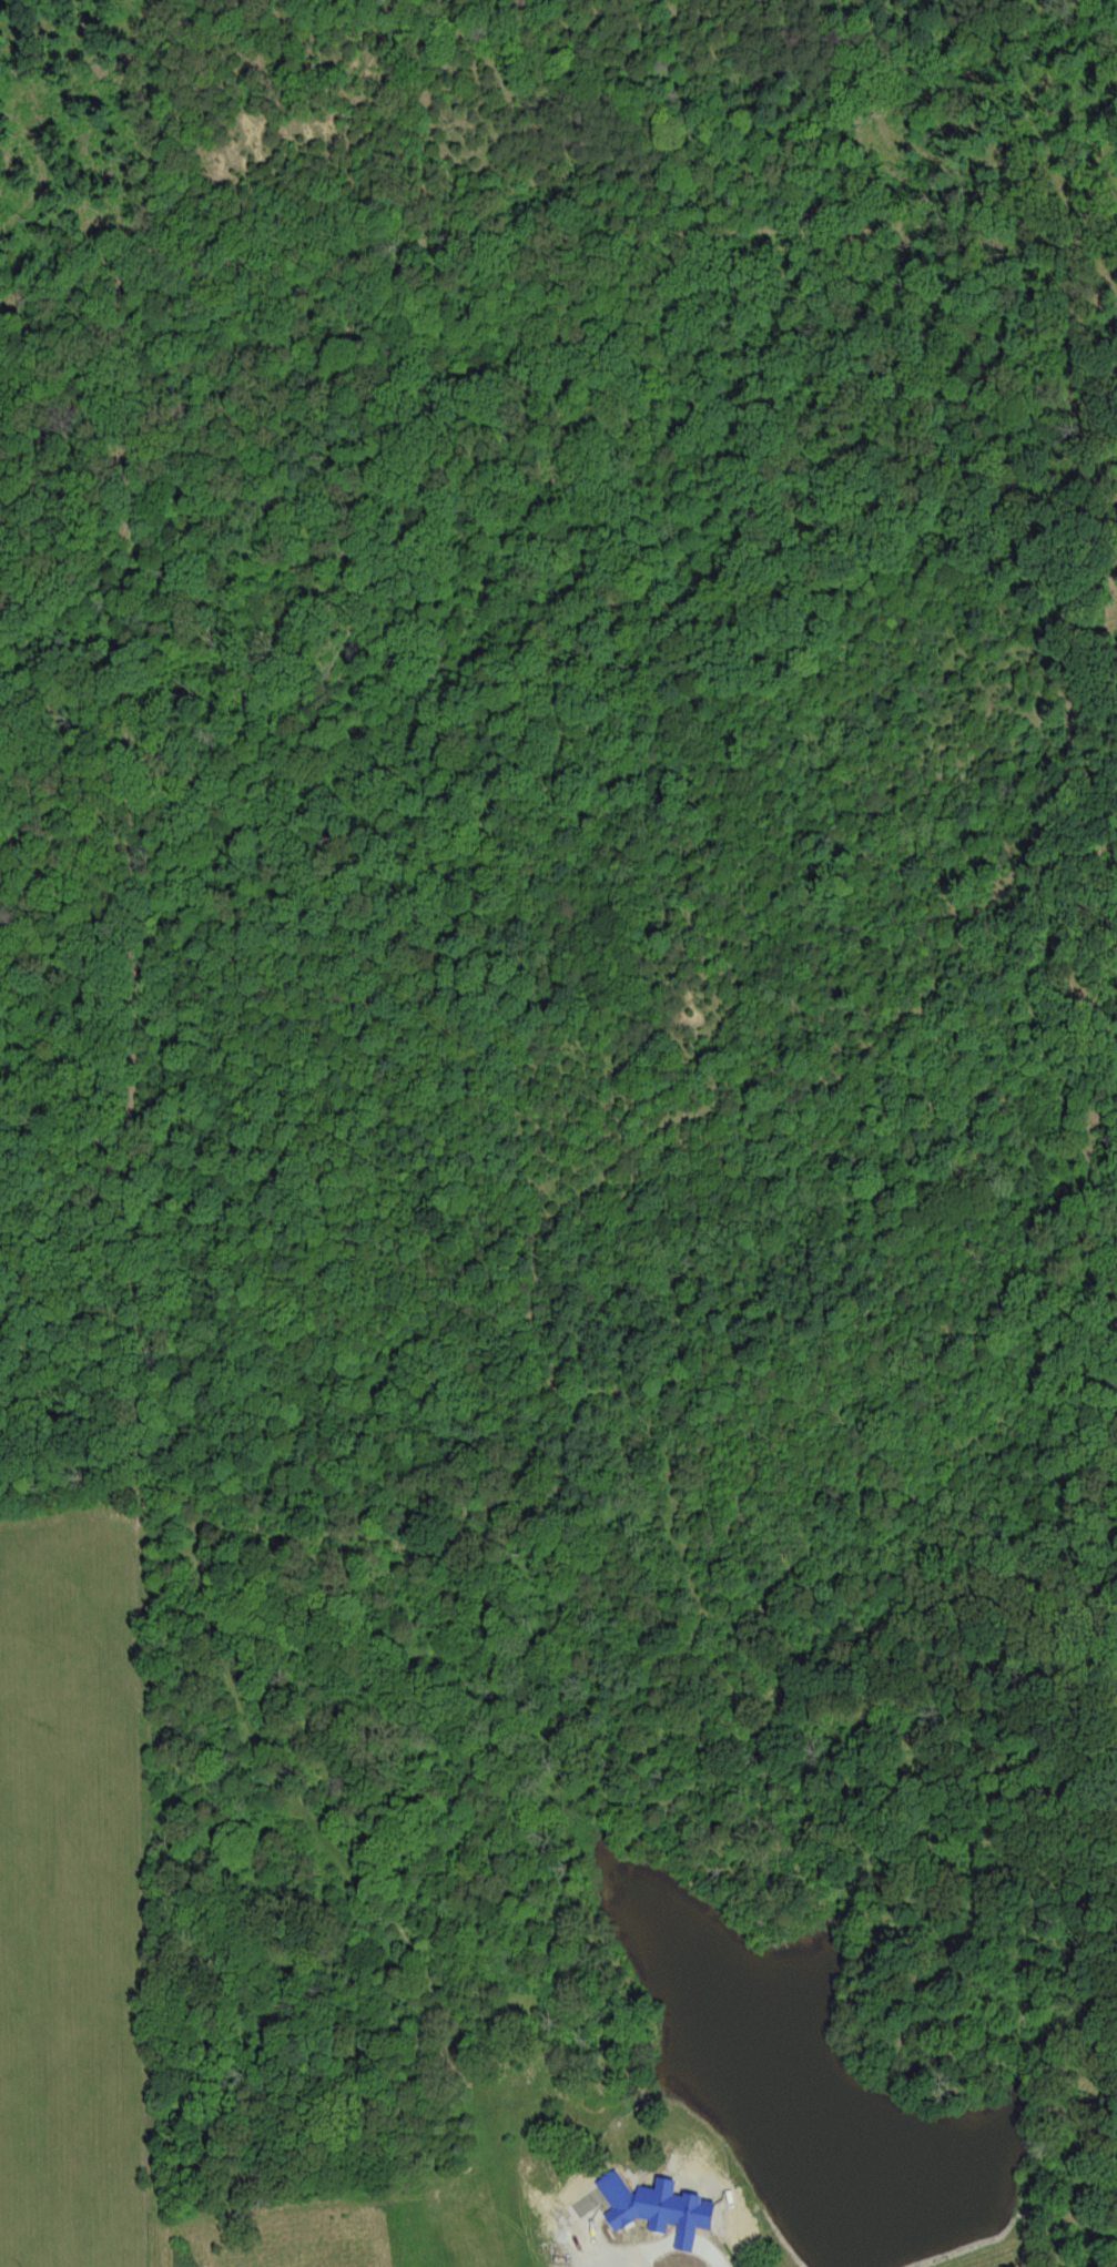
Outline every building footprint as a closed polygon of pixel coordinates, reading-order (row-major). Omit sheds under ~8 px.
[(718,2200),(706,2199),(703,2193),(688,2190),(683,2193),(675,2192),(677,2178),(658,2174),(656,2186),(639,2183),(636,2197),(617,2167),(596,2181),(613,2207),(605,2212),(616,2230),(635,2218),(635,2216),(650,2219),(649,2228),(668,2232),(669,2222),(679,2224),(675,2246),(694,2250),(698,2225),(713,2228),(718,2200)]
